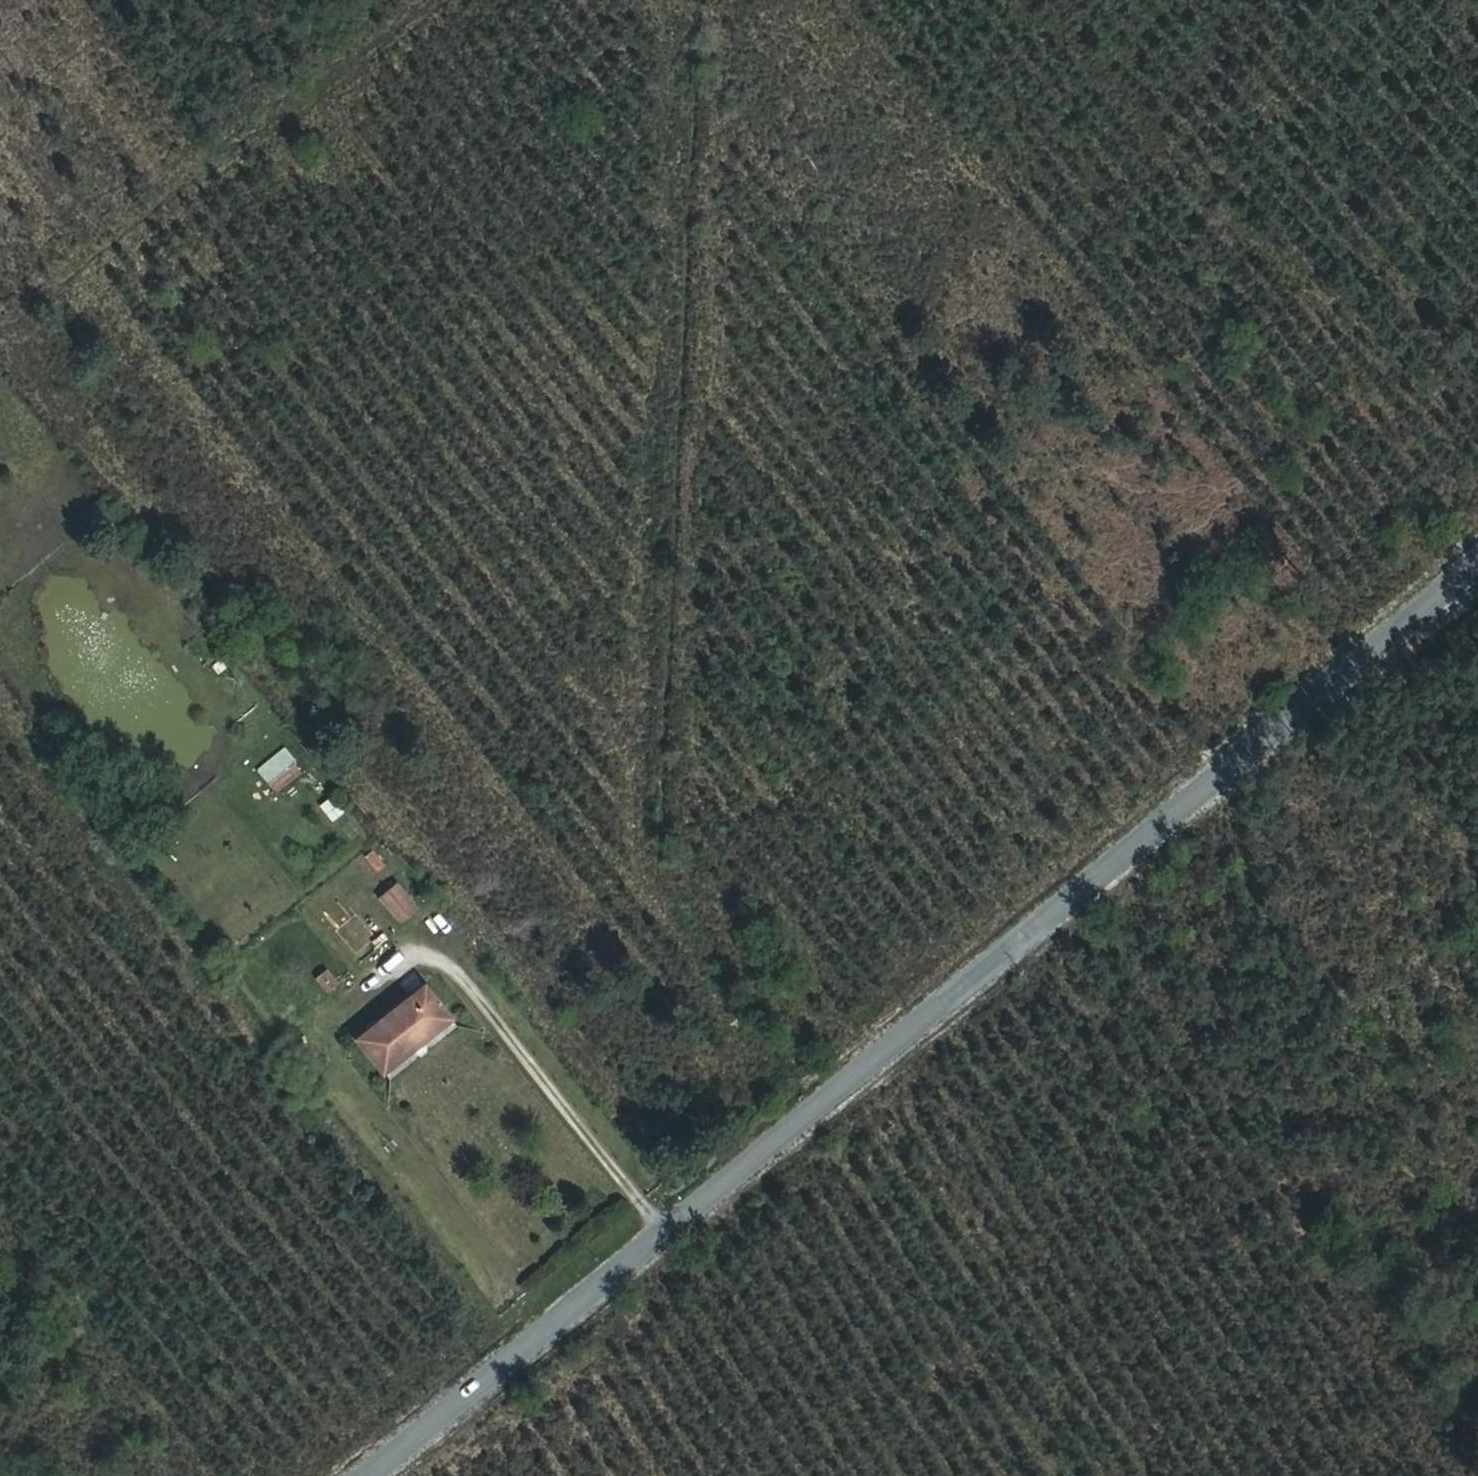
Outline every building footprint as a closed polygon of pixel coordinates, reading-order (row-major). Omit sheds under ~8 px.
[(333,822),(347,812),(334,795),(320,805),(333,822)] [(380,897),(403,924),(423,908),(400,881),(380,897)] [(330,992),(342,982),(329,967),(317,977),(330,992)] [(463,1019),(438,987),(396,1020),(422,1051),(463,1019)] [(422,1051),(396,1020),(368,1042),(391,1073),(422,1051)]
